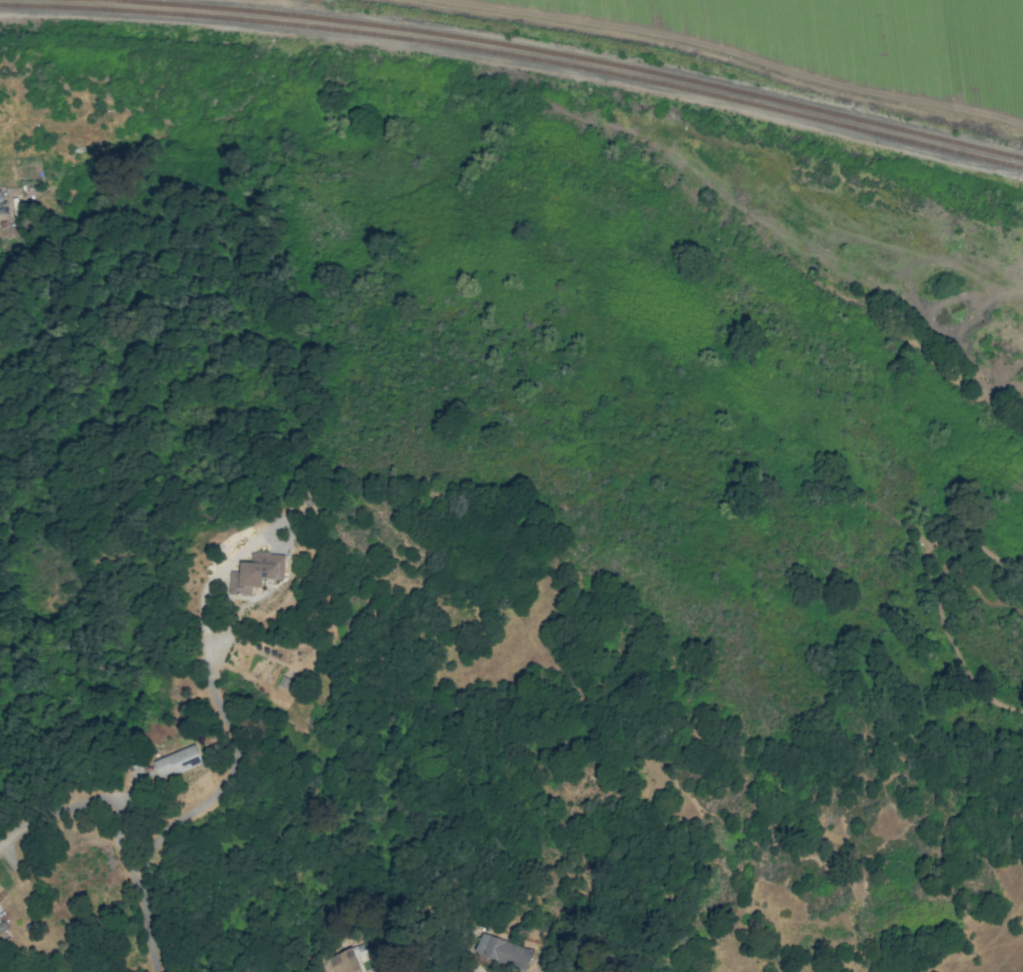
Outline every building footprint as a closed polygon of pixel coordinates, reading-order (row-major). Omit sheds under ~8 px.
[(24,199),(13,199),(14,217),(24,217),(24,199)] [(285,579),(286,554),(252,553),(252,562),(241,562),(240,572),(231,571),(230,594),(252,595),(252,586),(263,587),(264,578),(285,579)] [(204,762),(196,743),(153,761),(160,777),(173,771),(175,775),(204,762)] [(533,950),(481,932),(474,952),(526,969),(533,950)] [(344,971),(361,971),(353,951),(338,956),(344,971)]
